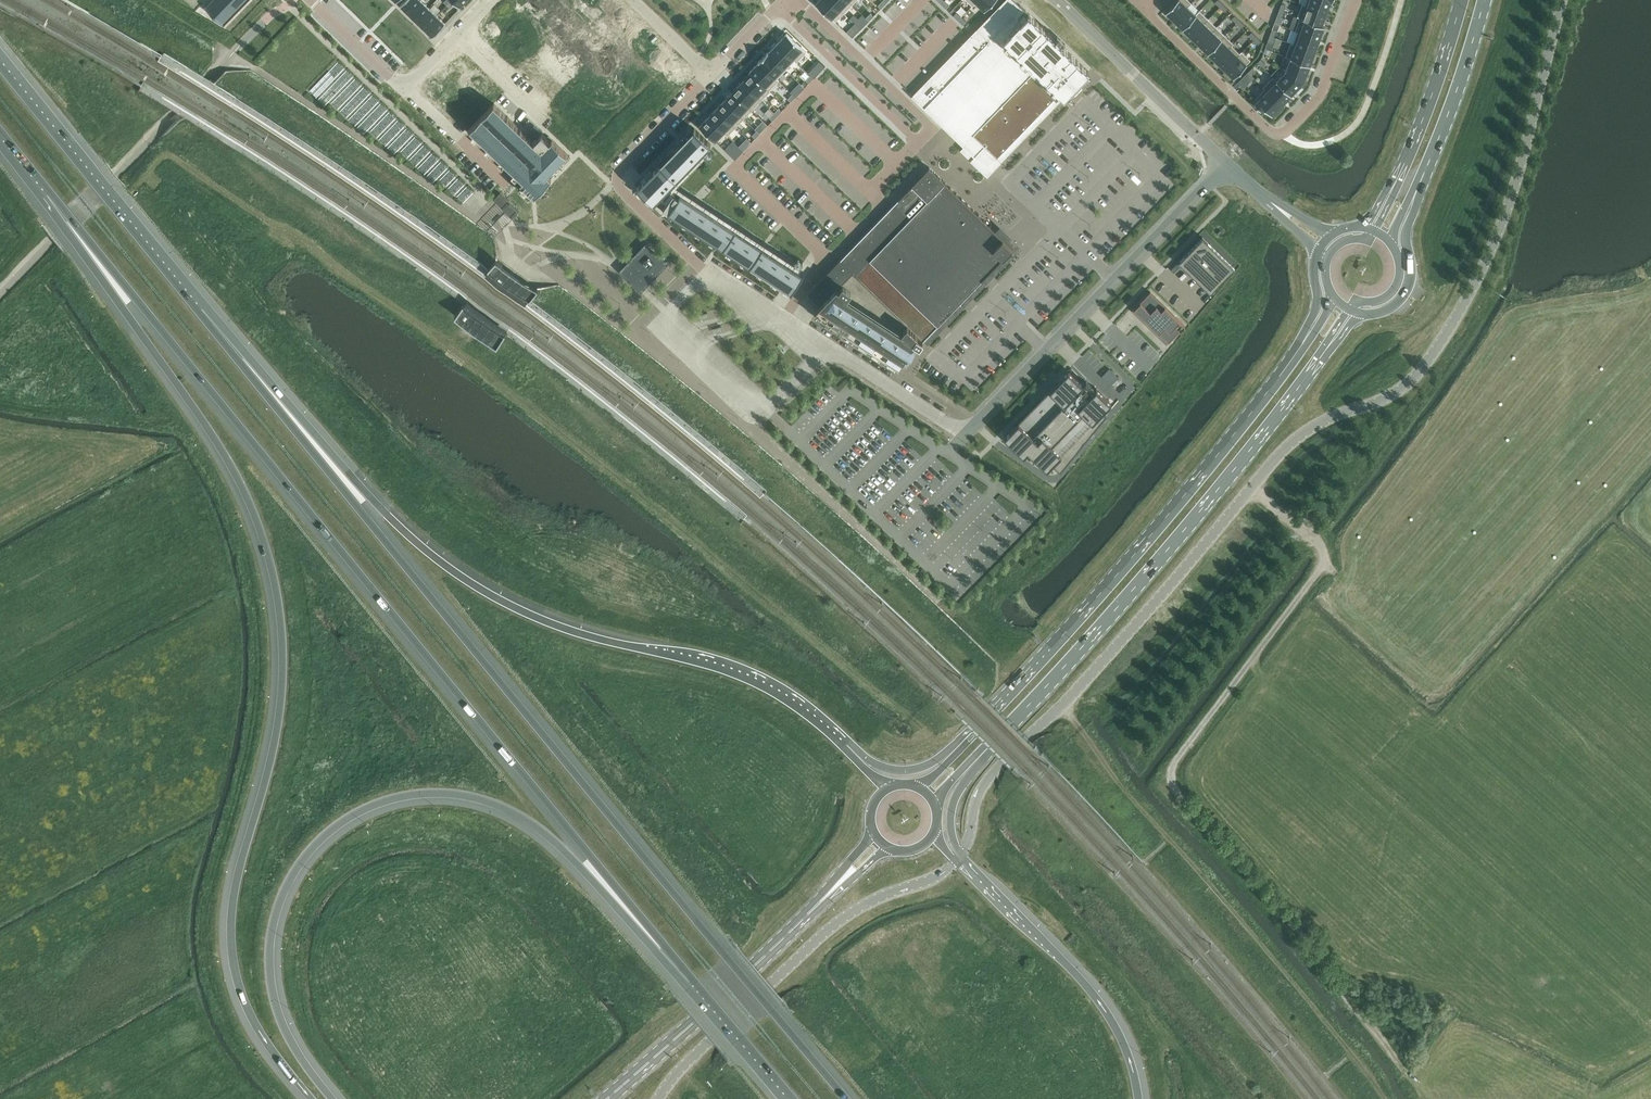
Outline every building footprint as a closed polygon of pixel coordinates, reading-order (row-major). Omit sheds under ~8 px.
[(205,6),(204,6),(205,7),(223,24),(223,25),(224,25),(224,24),(248,0),(211,0),(205,6)] [(420,0),(404,0),(400,4),(408,12),(420,0)] [(421,0),(420,0),(408,12),(416,20),(429,7),(421,0)] [(816,3),(835,22),(844,13),(831,0),(818,0),(816,3)] [(844,13),(852,4),(848,0),(831,0),(844,13)] [(911,95),(974,156),(970,159),(987,176),(1064,96),(1060,93),(1004,38),(1012,29),(1020,22),(1028,13),(1015,0),(1004,0),(911,95)] [(976,2),(984,10),(994,0),(977,0),(976,2)] [(1191,3),(1188,0),(1176,0),(1165,12),(1174,20),(1191,3)] [(1326,13),(1331,1),(1328,0),(1306,0),(1304,5),(1326,13)] [(1191,3),(1174,20),(1182,28),(1199,11),(1199,10),(1195,14),(1188,7),(1191,3)] [(1322,25),(1326,13),(1304,5),(1302,4),(1297,16),(1300,17),(1322,25)] [(416,20),(424,28),(437,15),(429,7),(416,20)] [(1191,37),(1208,19),(1199,11),(1182,28),(1191,37)] [(1012,29),(1004,38),(1060,93),(1064,96),(1072,88),(1080,80),(1082,78),(1087,72),(1088,71),(1062,45),(1028,13),(1020,22),(1012,29)] [(445,23),(437,15),(424,28),(432,36),(445,23)] [(1297,31),(1319,39),(1324,26),(1322,25),(1300,17),(1295,30),(1297,31)] [(1216,27),(1208,19),(1191,37),(1199,45),(1216,27)] [(1225,35),(1216,27),(1199,45),(1208,53),(1225,35)] [(1292,44),(1314,52),(1319,39),(1297,31),(1292,44)] [(786,33),(777,43),(795,60),(796,62),(806,52),(786,33)] [(1233,43),(1225,35),(1208,53),(1216,61),(1233,43)] [(768,51),(767,52),(785,69),(795,60),(777,43),(768,52),(768,51)] [(1235,45),(1233,43),(1216,61),(1224,69),(1242,51),(1241,51),(1239,53),(1233,47),(1235,45)] [(1285,56),(1290,58),(1310,65),(1314,52),(1292,44),(1290,43),(1285,56)] [(1250,60),(1242,51),(1224,69),(1233,78),(1250,60)] [(767,52),(758,61),(776,79),(780,75),(785,69),(767,52)] [(1285,70),(1303,82),(1310,65),(1290,58),(1285,70)] [(758,62),(750,71),(769,90),(778,81),(776,79),(758,61),(758,62)] [(1291,95),(1303,82),(1285,70),(1283,69),(1274,78),(1291,95)] [(750,72),(741,81),(761,100),(770,91),(769,90),(750,71),(749,71),(750,72)] [(1291,95),(1274,78),(1272,77),(1263,87),(1265,88),(1281,104),(1291,95)] [(741,81),(732,91),(752,110),(761,100),(741,81)] [(798,82),(789,91),(792,94),(795,97),(804,88),(798,82)] [(1271,115),(1281,104),(1265,88),(1255,98),(1257,100),(1254,103),(1260,110),(1263,106),(1271,115)] [(732,91),(724,99),(744,118),(752,110),(732,91)] [(724,99),(716,108),(735,127),(740,122),(744,118),(724,99)] [(470,128),(468,130),(473,135),(476,138),(486,148),(490,151),(499,160),(503,164),(513,173),(516,177),(521,181),(520,182),(522,183),(533,193),(534,195),(540,190),(546,183),(551,178),(551,177),(570,157),(552,139),(550,141),(541,133),(534,141),(494,103),(482,115),(470,128)] [(716,108),(708,116),(723,132),(727,135),(735,127),(716,108)] [(708,116),(699,125),(715,140),(723,132),(708,116)] [(694,128),(637,187),(654,203),(655,202),(660,208),(674,191),(669,188),(711,144),(694,128)] [(807,293),(820,305),(852,272),(923,340),(1013,248),(929,167),(807,293)] [(456,193),(463,198),(471,187),(457,176),(449,186),(457,192),(456,193)] [(674,191),(660,208),(666,213),(668,210),(722,246),(722,247),(723,247),(791,291),(804,272),(681,191),(679,195),(674,191)] [(518,211),(502,195),(500,193),(495,198),(505,207),(503,209),(512,217),(518,211)] [(1187,270),(1210,293),(1234,268),(1202,236),(1178,261),(1187,270)] [(646,248),(627,268),(643,283),(662,264),(646,248)] [(820,305),(814,310),(898,365),(904,357),(906,359),(916,344),(918,345),(923,340),(852,272),(820,305)] [(484,278),(502,291),(506,286),(488,273),(484,278)] [(1150,292),(1132,311),(1166,345),(1185,325),(1150,292)] [(1068,370),(1004,436),(1023,455),(1028,450),(1047,468),(1051,463),(1060,472),(1106,416),(1102,411),(1111,402),(1096,388),(1095,389),(1086,380),(1082,383),(1068,370)] [(840,419),(833,424),(839,432),(846,427),(840,419)] [(884,428),(878,431),(882,438),(888,435),(884,428)] [(830,431),(824,435),(829,444),(836,440),(830,431)]
